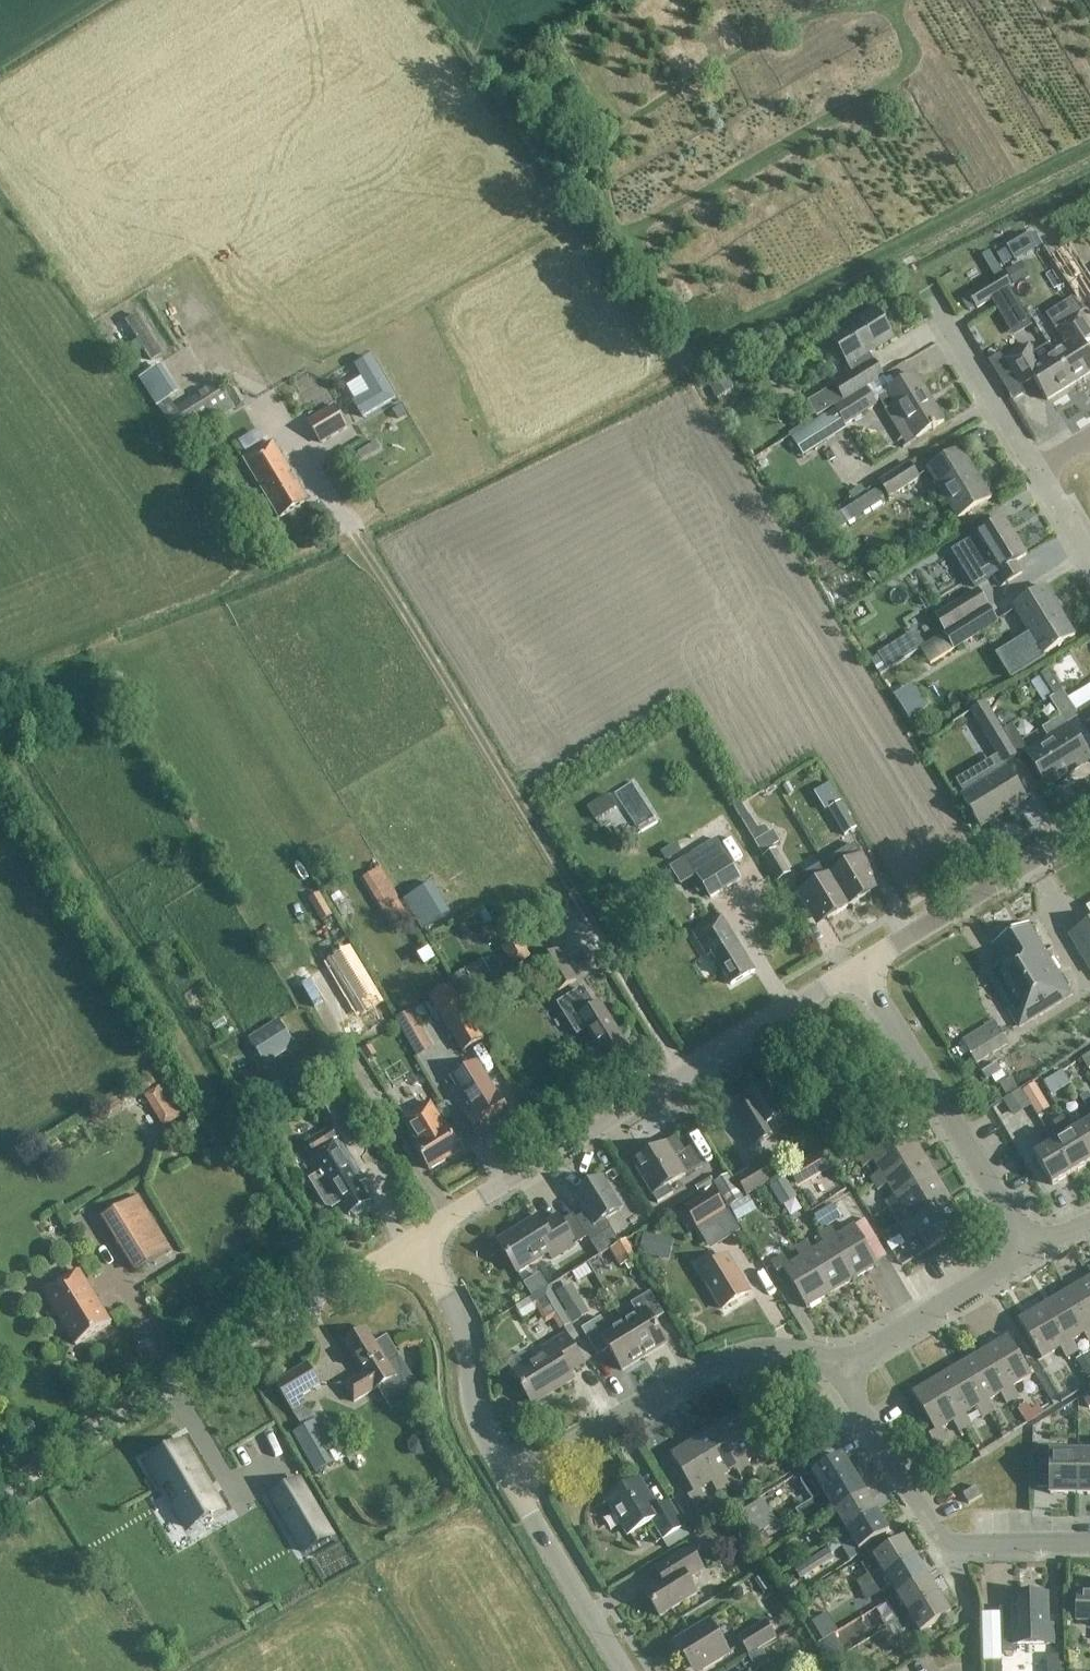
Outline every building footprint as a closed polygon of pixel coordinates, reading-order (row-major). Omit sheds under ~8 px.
[(1030,278),(1023,266),(1008,275),(1014,287),(1030,278)] [(1003,274),(968,295),(976,309),(991,300),(1000,294),(1022,330),(1032,324),(1010,288),(1011,287),(1003,274)] [(1052,354),(1071,385),(1089,373),(1089,354),(1084,345),(1089,342),(1089,327),(1081,312),(1072,299),(1046,316),(1054,328),(1056,328),(1067,345),(1052,354)] [(853,375),(834,387),(808,402),(816,417),(843,401),(883,377),(874,363),(873,363),(869,355),(893,340),(875,310),(830,338),(848,368),(849,368),(853,375)] [(1000,353),(987,361),(1012,401),(1025,393),(1020,386),(1033,378),(1047,400),(1071,385),(1052,354),(1048,346),(1035,353),(1029,345),(1004,360),(1000,353)] [(362,417),(395,398),(372,358),(356,368),(371,393),(354,403),(362,417)] [(139,380),(151,398),(182,448),(236,413),(221,386),(178,413),(169,400),(178,395),(160,366),(139,380)] [(888,395),(879,401),(885,412),(894,407),(915,440),(943,423),(914,376),(886,393),(888,395)] [(312,407),(323,401),(315,386),(305,392),(312,407)] [(814,422),(791,437),(803,456),(846,428),(844,425),(875,406),(865,390),(814,422)] [(320,443),(341,432),(347,428),(335,404),(308,420),(320,443)] [(272,442),(243,459),(279,518),(307,500),(272,442)] [(961,451),(928,471),(958,521),(991,501),(961,451)] [(889,498),(920,479),(911,465),(880,484),(889,498)] [(977,539),(953,554),(974,588),(989,579),(994,577),(1001,589),(1023,576),(1016,564),(1027,558),(1005,522),(977,539)] [(1044,588),(1012,607),(1028,634),(1022,638),(1038,663),(1045,659),(1043,655),(1074,636),(1044,588)] [(937,620),(945,632),(986,606),(978,594),(976,590),(935,617),(937,620)] [(987,605),(986,606),(945,632),(919,649),(930,666),(997,623),(987,605)] [(1085,681),(1089,678),(1089,643),(1069,657),(1085,681)] [(1048,670),(1040,676),(1053,697),(1049,700),(1060,718),(1042,729),(1047,737),(1078,718),(1062,692),(1048,670)] [(915,691),(930,709),(949,693),(933,675),(915,691)] [(985,701),(970,710),(978,723),(1004,765),(1019,756),(1006,735),(1005,736),(1002,731),(985,701)] [(1079,714),(1087,725),(1089,723),(1089,706),(1079,714)] [(1011,726),(1002,731),(1005,736),(1006,735),(1019,756),(1027,752),(1011,726)] [(1069,730),(1027,757),(1046,786),(1063,775),(1064,777),(1089,761),(1069,730)] [(1006,769),(961,797),(981,830),(1026,802),(1006,769)] [(856,830),(846,811),(841,802),(828,810),(832,818),(843,837),(856,830)] [(776,849),(775,850),(773,847),(780,843),(773,831),(759,840),(752,843),(756,848),(757,848),(763,857),(762,858),(777,883),(791,875),(776,849)] [(741,881),(726,857),(716,839),(670,868),(680,885),(695,876),(710,900),(741,881)] [(854,845),(841,853),(822,864),(849,908),(871,894),(866,886),(876,880),(862,856),(854,845)] [(827,921),(849,908),(822,864),(795,881),(793,887),(798,895),(812,919),(822,912),(827,921)] [(379,870),(365,878),(393,924),(407,916),(379,870)] [(707,957),(711,955),(711,954),(731,986),(755,971),(721,917),(693,933),(707,957)] [(991,946),(1002,965),(985,975),(1017,1028),(1070,996),(1026,924),(991,946)] [(1068,938),(1089,973),(1089,924),(1068,938)] [(350,950),(330,963),(361,1014),(380,1001),(350,950)] [(556,951),(537,963),(556,992),(574,981),(556,951)] [(482,959),(464,970),(473,985),(491,974),(482,959)] [(447,981),(450,986),(469,1015),(485,1005),(464,970),(447,981)] [(484,1040),(469,1015),(450,986),(428,999),(461,1054),(484,1040)] [(575,1036),(585,1030),(594,1044),(585,1049),(584,1054),(590,1063),(595,1064),(603,1059),(605,1062),(626,1049),(598,1004),(591,1008),(579,989),(555,1004),(575,1036)] [(296,1048),(279,1020),(248,1039),(266,1067),(296,1048)] [(1007,1045),(993,1023),(962,1042),(975,1064),(1007,1045)] [(408,1037),(419,1056),(433,1048),(422,1029),(408,1037)] [(496,1096),(477,1064),(452,1079),(471,1111),(464,1115),(480,1140),(512,1121),(497,1095),(496,1096)] [(1002,1070),(998,1064),(984,1072),(988,1079),(1002,1070)] [(406,1074),(414,1090),(431,1081),(424,1066),(406,1074)] [(770,1125),(785,1116),(766,1084),(741,1098),(753,1117),(741,1124),(755,1147),(776,1135),(770,1125)] [(182,1118),(163,1086),(144,1096),(163,1128),(182,1118)] [(1085,1110),(1089,1119),(1089,1098),(1087,1093),(1079,1098),(1085,1110)] [(312,1155),(317,1164),(330,1185),(320,1190),(319,1197),(326,1209),(333,1211),(342,1205),(349,1216),(351,1215),(355,1217),(363,1212),(363,1208),(370,1203),(359,1185),(365,1182),(339,1139),(337,1141),(331,1130),(341,1122),(328,1102),(316,1110),(330,1130),(307,1144),(313,1155),(312,1155)] [(417,1145),(414,1146),(429,1171),(461,1152),(446,1127),(444,1128),(430,1105),(403,1121),(417,1145)] [(1072,1133),(1089,1162),(1089,1119),(1085,1110),(1076,1116),(1082,1127),(1072,1133)] [(1047,1133),(1072,1175),(1089,1164),(1089,1162),(1072,1133),(1064,1119),(1053,1125),(1055,1128),(1047,1133)] [(870,1180),(874,1186),(923,1156),(909,1132),(870,1155),(867,1149),(856,1156),(863,1168),(873,1162),(880,1174),(870,1180)] [(1052,1186),(1072,1175),(1047,1133),(1037,1139),(1044,1150),(1034,1156),(1052,1186)] [(637,1172),(651,1196),(657,1205),(673,1197),(666,1187),(684,1176),(673,1158),(682,1152),(674,1139),(665,1144),(643,1157),(648,1166),(637,1172)] [(822,1153),(838,1191),(860,1182),(845,1144),(822,1153)] [(884,1203),(888,1210),(938,1180),(923,1156),(874,1186),(877,1192),(887,1186),(894,1197),(884,1203)] [(769,1183),(759,1166),(736,1179),(746,1196),(769,1183)] [(808,1172),(794,1178),(808,1210),(822,1204),(808,1172)] [(713,1185),(729,1209),(744,1200),(728,1175),(713,1185)] [(609,1227),(607,1228),(602,1221),(618,1212),(597,1179),(574,1194),(586,1212),(575,1219),(588,1238),(598,1256),(618,1244),(609,1227)] [(899,1227),(902,1233),(952,1203),(938,1180),(888,1210),(892,1215),(902,1209),(908,1221),(899,1227)] [(727,1214),(713,1191),(684,1208),(697,1231),(727,1214)] [(841,1221),(866,1202),(859,1192),(834,1211),(841,1221)] [(138,1198),(104,1218),(138,1273),(171,1253),(138,1198)] [(967,1227),(952,1203),(902,1233),(906,1239),(916,1233),(927,1251),(967,1227)] [(765,1209),(771,1241),(792,1236),(786,1205),(765,1209)] [(588,1238),(575,1219),(573,1215),(562,1222),(558,1215),(543,1225),(538,1217),(497,1242),(517,1274),(557,1249),(560,1255),(588,1238)] [(830,1228),(824,1231),(854,1280),(878,1266),(854,1226),(836,1238),(830,1228)] [(806,1242),(800,1245),(830,1295),(854,1280),(824,1231),(817,1235),(823,1245),(812,1252),(806,1242)] [(645,1234),(641,1253),(669,1260),(674,1241),(645,1234)] [(626,1242),(614,1249),(624,1267),(636,1259),(626,1242)] [(789,1266),(783,1256),(770,1264),(777,1275),(783,1271),(806,1309),(830,1295),(800,1245),(794,1249),(800,1259),(789,1266)] [(727,1257),(700,1273),(722,1310),(749,1294),(727,1257)] [(606,1266),(593,1269),(599,1293),(612,1290),(606,1266)] [(11,1276),(0,1268),(0,1290),(11,1276)] [(43,1293),(76,1347),(111,1325),(79,1273),(65,1281),(64,1280),(43,1293)] [(1066,1292),(1089,1333),(1089,1279),(1089,1278),(1066,1292)] [(555,1295),(567,1314),(584,1304),(572,1285),(555,1295)] [(549,1313),(560,1332),(570,1325),(561,1309),(560,1310),(547,1288),(515,1308),(522,1320),(536,1311),(541,1318),(549,1313)] [(1042,1306),(1072,1356),(1078,1352),(1072,1342),(1084,1335),(1089,1345),(1089,1333),(1066,1292),(1042,1306)] [(629,1305),(635,1317),(624,1325),(644,1358),(666,1344),(653,1322),(663,1315),(650,1293),(639,1300),(629,1305)] [(1042,1306),(1018,1321),(1041,1360),(1060,1349),(1066,1359),(1072,1356),(1042,1306)] [(624,1325),(611,1332),(601,1318),(581,1330),(597,1356),(608,1350),(622,1372),(644,1358),(624,1325)] [(353,1403),(382,1386),(388,1395),(400,1388),(395,1379),(396,1379),(388,1366),(399,1359),(387,1339),(376,1346),(366,1331),(344,1344),(363,1376),(344,1387),(353,1403)] [(553,1350),(532,1363),(527,1354),(522,1353),(506,1363),(513,1374),(532,1406),(573,1381),(569,1373),(584,1364),(566,1334),(550,1344),(553,1350)] [(1008,1337),(983,1351),(1013,1401),(1018,1397),(1013,1387),(1031,1376),(1008,1337)] [(983,1351),(960,1365),(989,1415),(995,1412),(989,1402),(1000,1395),(1006,1405),(1013,1401),(983,1351)] [(960,1365),(936,1379),(966,1429),(971,1426),(965,1416),(976,1409),(982,1419),(989,1415),(960,1365)] [(307,1366),(275,1385),(295,1417),(309,1409),(302,1397),(320,1386),(307,1366)] [(936,1379),(912,1394),(935,1432),(929,1436),(935,1447),(948,1440),(942,1430),(953,1423),(959,1433),(966,1429),(936,1379)] [(741,1412),(717,1426),(748,1475),(753,1472),(747,1462),(766,1451),(741,1412)] [(717,1426),(694,1441),(724,1490),(730,1486),(724,1477),(735,1470),(741,1480),(748,1475),(717,1426)] [(310,1427),(294,1436),(315,1473),(331,1464),(310,1427)] [(687,1498),(694,1508),(706,1501),(700,1491),(712,1484),(718,1494),(724,1490),(694,1441),(670,1456),(694,1494),(687,1498)] [(160,1461),(150,1466),(187,1528),(197,1523),(196,1522),(211,1514),(221,1509),(213,1496),(213,1497),(207,1487),(208,1487),(184,1446),(175,1452),(175,1453),(161,1461),(160,1461)] [(1050,1495),(1077,1495),(1078,1455),(1051,1455),(1051,1447),(1038,1447),(1038,1474),(1050,1474),(1050,1495)] [(1077,1495),(1089,1495),(1089,1455),(1078,1455),(1077,1495)] [(807,1492),(812,1501),(854,1476),(842,1456),(801,1482),(807,1492)] [(829,1504),(835,1514),(866,1495),(854,1476),(812,1501),(818,1511),(829,1504)] [(655,1511),(637,1481),(607,1499),(630,1536),(652,1522),(663,1541),(684,1529),(669,1503),(655,1511)] [(300,1482),(272,1498),(306,1554),(334,1537),(300,1482)] [(975,1488),(962,1495),(967,1505),(980,1498),(975,1488)] [(830,1530),(836,1539),(877,1514),(866,1495),(835,1514),(841,1523),(830,1530)] [(770,1511),(747,1524),(753,1535),(776,1521),(770,1511)] [(798,1578),(831,1556),(842,1549),(853,1542),(859,1552),(889,1533),(877,1514),(836,1539),(825,1547),(827,1550),(795,1571),(798,1578)] [(701,1541),(708,1551),(733,1536),(727,1526),(701,1541)] [(762,1551),(773,1545),(765,1533),(755,1539),(762,1551)] [(805,1559),(819,1550),(813,1540),(798,1549),(805,1559)] [(880,1569),(869,1575),(868,1575),(856,1583),(863,1593),(874,1585),(916,1559),(904,1540),(873,1558),(880,1569)] [(779,1565),(793,1557),(786,1545),(772,1553),(779,1565)] [(663,1582),(645,1593),(659,1618),(697,1595),(687,1580),(703,1570),(690,1548),(655,1569),(663,1582)] [(891,1587),(897,1597),(927,1578),(916,1559),(874,1585),(880,1594),(891,1587)] [(892,1613),(898,1622),(939,1597),(927,1578),(897,1597),(903,1606),(892,1613)] [(1078,1594),(1077,1624),(1089,1624),(1089,1595),(1078,1594)] [(1014,1609),(999,1609),(1001,1655),(1017,1654),(1016,1646),(1056,1645),(1055,1625),(1047,1625),(1046,1595),(1013,1596),(1014,1609)] [(915,1625),(921,1635),(951,1616),(939,1597),(898,1622),(880,1633),(885,1642),(904,1632),(915,1625)] [(799,1615),(780,1625),(786,1638),(805,1628),(799,1615)] [(730,1655),(709,1621),(674,1642),(692,1670),(703,1670),(730,1655)] [(766,1622),(738,1639),(748,1656),(776,1639),(766,1622)] [(984,1663),(984,1670),(1000,1670),(1000,1663),(984,1663)]
